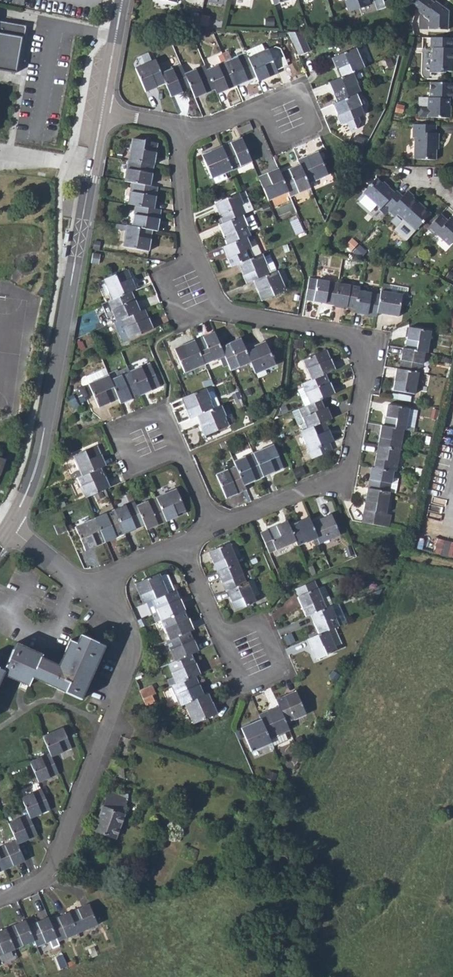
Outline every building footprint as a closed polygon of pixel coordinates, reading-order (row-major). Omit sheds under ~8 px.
[(347,4),(350,3),(352,8),(370,2),(369,0),(346,0),(347,4)] [(447,12),(435,3),(434,4),(430,0),(413,0),(409,5),(423,15),(422,16),(427,19),(427,29),(446,29),(447,12)] [(210,15),(192,14),(191,26),(209,28),(210,15)] [(21,73),(25,48),(16,46),(21,21),(0,17),(0,69),(21,73)] [(302,33),(288,32),(298,56),(310,51),(302,33)] [(452,74),(452,50),(451,50),(451,38),(431,37),(431,50),(433,50),(433,63),(430,66),(430,77),(442,77),(442,74),(452,74)] [(246,53),(248,58),(265,51),(262,44),(245,51),(246,53)] [(332,58),(340,78),(352,73),(364,68),(355,48),(332,58)] [(268,49),(265,51),(248,58),(256,77),(258,81),(278,73),(277,70),(284,67),(278,51),(270,55),(268,49)] [(224,62),(232,56),(228,51),(220,56),(224,62)] [(236,85),(256,77),(248,58),(246,53),(226,62),(236,85)] [(145,91),(165,84),(161,73),(155,60),(135,68),(145,91)] [(217,93),(236,85),(226,62),(206,70),(215,89),(217,93)] [(171,97),(191,89),(184,74),(180,65),(161,73),(165,84),(171,97)] [(194,97),(215,89),(206,70),(205,65),(184,74),(191,89),(194,97)] [(329,83),(337,102),(356,95),(360,93),(352,73),(340,78),(329,83)] [(450,117),(450,106),(448,106),(448,100),(452,100),(452,83),(431,82),(430,99),(427,98),(426,106),(417,106),(417,117),(437,118),(450,117)] [(337,102),(333,104),(336,111),(338,110),(343,123),(347,121),(351,131),(357,128),(361,122),(359,117),(365,115),(356,95),(337,102)] [(240,128),(242,133),(252,129),(250,124),(240,128)] [(435,134),(435,124),(413,124),(413,138),(414,138),(414,159),(435,159),(436,142),(437,142),(438,133),(435,134)] [(242,138),(222,146),(232,170),(252,162),(242,138)] [(132,139),(128,160),(153,165),(157,143),(132,139)] [(212,178),(232,170),(222,146),(202,155),(212,178)] [(298,160),(300,165),(309,184),(328,175),(318,152),(298,160)] [(149,186),(153,165),(128,160),(124,181),(132,182),(149,186)] [(300,165),(280,173),(288,192),(291,197),(311,188),(309,184),(300,165)] [(268,201),(288,192),(280,173),(278,169),(258,177),(261,184),(268,201)] [(364,193),(382,208),(384,205),(390,211),(402,197),(404,195),(398,190),(396,192),(391,187),(390,189),(383,183),(377,178),(364,193)] [(128,204),(135,205),(153,208),(157,187),(149,186),(132,182),(128,204)] [(402,197),(408,201),(412,197),(413,196),(408,191),(404,195),(402,197)] [(215,204),(223,223),(242,215),(247,213),(238,193),(215,204)] [(430,213),(412,197),(408,201),(402,197),(390,211),(389,212),(394,217),(397,214),(414,230),(430,213)] [(276,209),(279,216),(291,210),(288,204),(276,209)] [(135,205),(131,226),(152,230),(156,231),(160,210),(153,208),(135,205)] [(442,213),(429,227),(437,235),(439,233),(452,244),(452,242),(452,219),(450,221),(442,213)] [(219,225),(227,245),(246,237),(251,235),(249,231),(244,220),(242,215),(223,223),(219,225)] [(244,220),(249,231),(255,229),(251,218),(244,220)] [(148,251),(152,230),(131,226),(127,225),(123,246),(148,251)] [(249,244),(246,237),(227,245),(222,247),(231,267),(237,264),(254,257),(249,244)] [(249,244),(254,257),(262,254),(256,242),(249,244)] [(365,247),(361,243),(354,250),(359,254),(365,247)] [(263,258),(262,254),(254,257),(237,264),(246,284),(253,281),(270,274),(263,258)] [(263,258),(270,274),(276,271),(270,255),(263,258)] [(277,271),(284,287),(289,285),(283,268),(277,271)] [(103,280),(112,299),(131,291),(136,289),(127,270),(103,280)] [(286,291),(284,287),(277,271),(276,271),(270,274),(253,281),(262,301),(286,291)] [(309,277),(308,287),(315,288),(316,278),(309,277)] [(313,301),(334,305),(338,283),(317,280),(313,301)] [(334,305),(355,309),(359,290),(359,287),(338,283),(334,305)] [(407,287),(382,283),(380,294),(377,312),(398,316),(400,304),(408,305),(409,295),(406,295),(407,287)] [(380,294),(359,290),(355,309),(355,312),(376,316),(377,312),(380,294)] [(140,311),(131,291),(112,299),(107,301),(113,316),(116,322),(120,320),(140,311)] [(100,305),(106,318),(113,316),(107,301),(100,305)] [(144,309),(140,311),(120,320),(129,339),(153,329),(144,309)] [(114,323),(122,342),(129,339),(120,320),(116,322),(114,323)] [(409,328),(404,348),(424,352),(427,353),(431,331),(409,328)] [(218,358),(221,365),(227,362),(220,347),(214,332),(194,341),(204,364),(218,358)] [(231,370),(251,362),(245,349),(241,338),(220,347),(227,362),(228,365),(231,370)] [(184,372),(204,364),(194,341),(174,349),(184,372)] [(265,341),(245,349),(251,362),(255,373),(275,365),(265,341)] [(402,348),(398,369),(418,373),(420,373),(424,352),(404,348),(402,348)] [(303,360),(311,380),(326,374),(335,370),(326,350),(303,360)] [(148,356),(132,364),(134,368),(150,360),(148,356)] [(150,363),(130,371),(140,395),(160,387),(150,363)] [(120,403),(140,395),(130,371),(127,367),(118,371),(117,369),(108,374),(108,375),(118,399),(120,403)] [(418,373),(398,369),(396,369),(392,391),(414,394),(418,373)] [(303,388),(310,404),(322,399),(334,394),(326,374),(311,380),(302,384),(303,388)] [(98,407),(118,399),(108,375),(89,384),(98,407)] [(189,418),(197,415),(213,408),(205,388),(186,397),(181,399),(189,418)] [(310,404),(303,388),(297,390),(304,406),(310,404)] [(304,406),(292,412),(297,425),(301,426),(301,427),(306,425),(307,429),(324,422),(331,419),(322,399),(310,404),(304,406)] [(220,405),(213,408),(197,415),(206,435),(235,423),(230,412),(225,415),(220,405)] [(387,405),(383,426),(403,430),(405,430),(409,409),(387,405)] [(416,410),(409,409),(405,430),(412,432),(416,410)] [(332,441),(324,422),(307,429),(302,431),(300,432),(309,452),(332,441)] [(381,425),(377,446),(399,450),(403,430),(383,426),(381,425)] [(273,445),(253,453),(263,476),(283,468),(273,445)] [(74,479),(77,478),(101,467),(105,466),(96,446),(73,456),(79,470),(71,473),(74,479)] [(377,446),(373,468),(394,472),(395,472),(399,450),(377,446)] [(243,484),(263,476),(253,453),(234,461),(235,466),(243,484)] [(245,489),(243,484),(235,466),(216,474),(226,498),(245,489)] [(109,488),(101,467),(77,478),(85,498),(105,489),(109,488)] [(389,493),(394,472),(373,468),(371,468),(367,488),(389,493)] [(385,514),(389,493),(367,488),(364,510),(361,523),(383,526),(385,514)] [(176,490),(156,498),(166,521),(185,512),(176,490)] [(156,498),(136,506),(144,525),(146,529),(166,521),(156,498)] [(124,533),(144,525),(136,506),(134,502),(114,510),(124,533)] [(104,542),(124,533),(114,510),(94,519),(104,542)] [(331,515),(311,523),(317,537),(320,543),(339,535),(331,515)] [(297,546),(317,537),(311,523),(309,518),(289,526),(295,541),(297,546)] [(84,550),(104,542),(94,519),(75,527),(84,550)] [(57,535),(67,531),(63,521),(54,525),(57,535)] [(269,553),(295,541),(289,526),(287,521),(260,533),(269,553)] [(452,557),(452,542),(437,538),(434,552),(452,557)] [(208,551),(216,571),(237,562),(229,543),(208,551)] [(246,583),(237,562),(216,571),(225,591),(227,591),(246,583)] [(312,568),(307,570),(310,577),(316,574),(312,568)] [(143,603),(153,599),(173,590),(167,575),(164,574),(159,576),(157,573),(135,583),(143,603)] [(287,577),(280,580),(284,588),(291,585),(287,577)] [(248,582),(254,597),(259,594),(254,580),(248,582)] [(306,617),(311,615),(326,608),(317,588),(314,581),(294,589),(306,617)] [(256,602),(254,597),(248,582),(246,583),(227,591),(235,611),(256,602)] [(317,588),(326,608),(330,607),(331,598),(328,591),(322,585),(317,588)] [(153,599),(155,604),(161,619),(184,610),(175,589),(173,590),(153,599)] [(149,607),(155,622),(161,619),(155,604),(149,607)] [(347,623),(338,604),(331,606),(330,607),(326,608),(311,615),(319,634),(329,630),(335,628),(340,626),(347,623)] [(193,629),(184,610),(161,619),(170,640),(189,631),(193,629)] [(329,630),(335,646),(342,644),(335,628),(329,630)] [(336,650),(335,646),(329,630),(319,634),(308,639),(317,659),(336,650)] [(166,641),(175,661),(191,654),(198,651),(189,631),(170,640),(166,641)] [(284,636),(288,644),(296,641),(292,633),(284,636)] [(2,674),(28,685),(31,676),(64,690),(64,691),(80,698),(103,646),(80,636),(76,644),(70,641),(58,665),(40,657),(41,655),(16,644),(9,658),(0,653),(0,677),(2,674)] [(168,664),(176,684),(195,676),(200,674),(191,654),(175,661),(168,664)] [(203,695),(195,676),(176,684),(172,686),(180,705),(185,703),(203,695)] [(153,685),(140,690),(143,698),(152,694),(157,692),(153,685)] [(276,699),(279,705),(286,723),(305,714),(295,691),(276,699)] [(208,693),(203,695),(185,703),(193,723),(216,713),(208,693)] [(155,701),(152,694),(143,698),(146,705),(155,701)] [(289,729),(286,723),(279,705),(259,714),(261,719),(269,738),(284,731),(289,729)] [(251,751),(271,742),(269,738),(261,719),(241,727),(251,751)] [(49,753),(29,762),(38,782),(58,773),(51,757),(71,748),(62,727),(42,736),(49,753)] [(271,742),(273,746),(288,739),(284,731),(269,738),(271,742)] [(123,763),(111,758),(107,768),(106,771),(124,778),(123,763)] [(109,791),(94,830),(115,838),(124,814),(123,814),(127,805),(126,804),(128,797),(127,789),(123,788),(120,795),(109,791)] [(15,840),(0,846),(0,871),(24,860),(17,844),(37,835),(30,818),(50,809),(41,789),(21,797),(28,814),(8,823),(15,840)] [(91,829),(85,826),(81,835),(88,837),(91,829)] [(34,941),(37,947),(56,939),(57,941),(97,925),(88,904),(48,921),(47,918),(28,926),(25,920),(0,931),(0,955),(34,941)]
